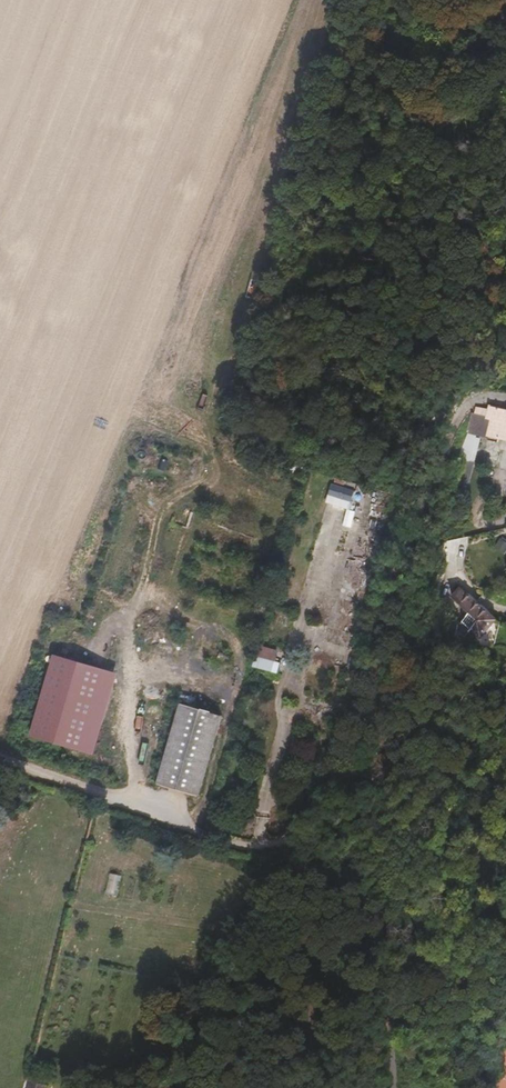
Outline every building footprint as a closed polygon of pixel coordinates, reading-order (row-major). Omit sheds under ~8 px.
[(491,404),(487,418),(476,414),(471,432),(505,440),(505,407),(491,404)] [(332,483),(327,501),(351,509),(356,490),(332,483)] [(500,538),(496,549),(505,553),(505,541),(500,538)] [(490,614),(474,601),(468,597),(464,595),(458,595),(457,595),(452,602),(464,611),(489,630),(497,620),(490,614)] [(259,645),(253,666),(278,674),(281,662),(276,661),(279,651),(259,645)] [(98,754),(118,671),(52,654),(32,737),(98,754)] [(246,684),(252,663),(246,662),(240,682),(246,684)] [(201,781),(224,701),(186,691),(162,770),(201,781)] [(221,889),(225,867),(217,865),(213,887),(221,889)] [(232,892),(237,870),(229,868),(225,890),(232,892)] [(118,896),(122,875),(110,872),(106,893),(118,896)]
